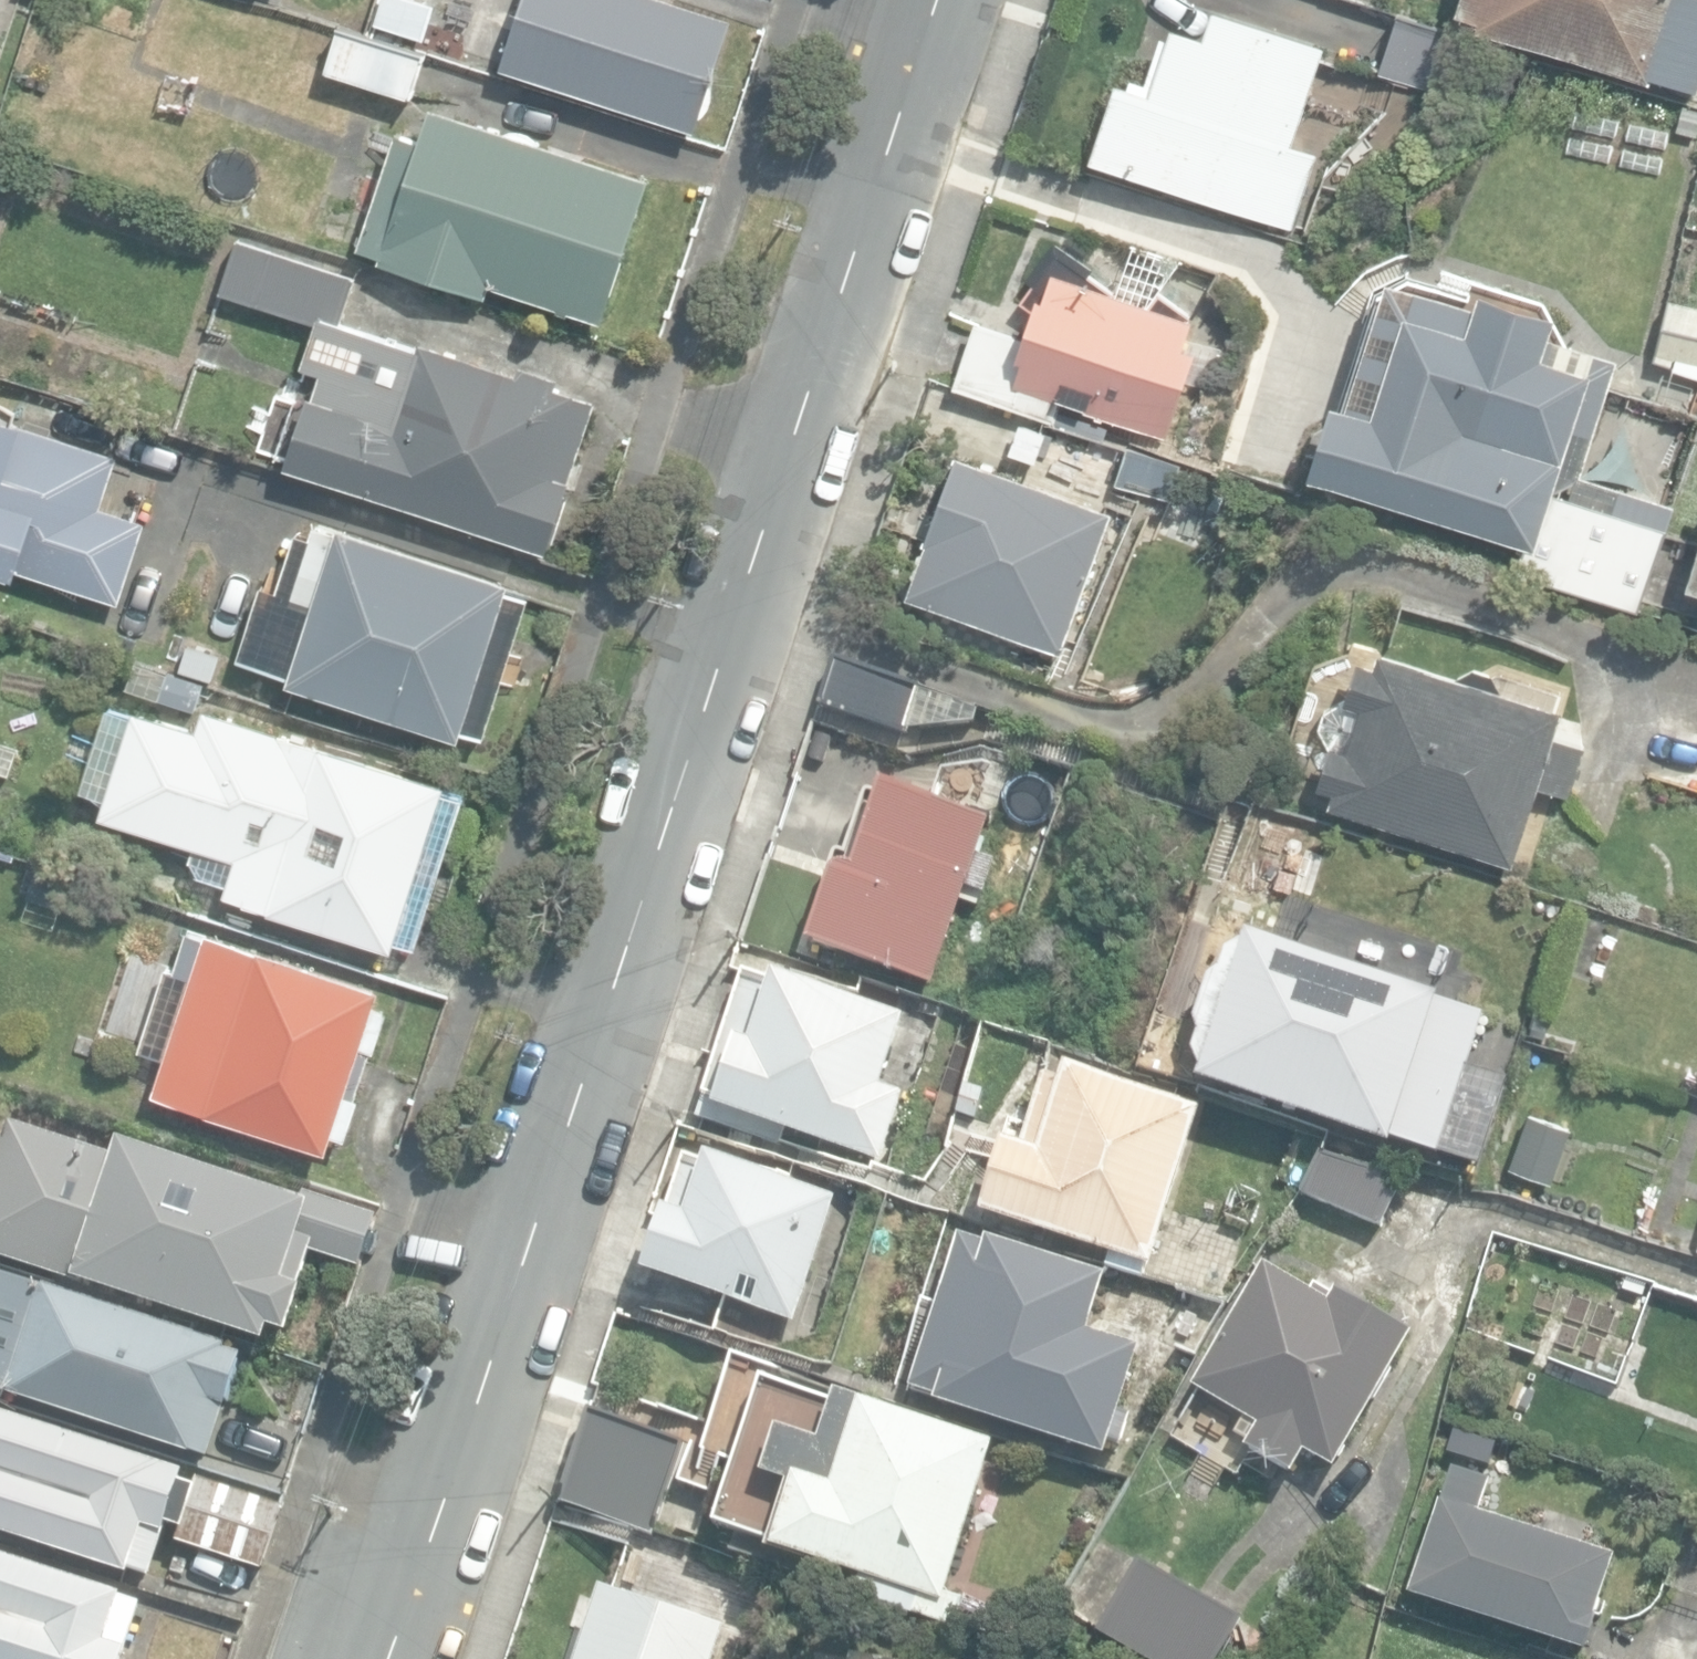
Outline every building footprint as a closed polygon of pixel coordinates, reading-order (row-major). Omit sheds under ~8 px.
[(470,5),(453,0),(433,0),(426,25),(461,35),(470,5)] [(697,128),(731,22),(662,0),(523,0),(519,13),(540,20),(523,73),(697,128)] [(1696,93),(1696,0),(1461,0),(1458,9),(1481,17),(1477,26),(1651,82),(1652,78),(1696,93)] [(1094,158),(1295,223),(1313,168),(1305,165),(1311,146),(1296,140),(1327,46),(1214,9),(1205,35),(1174,25),(1168,40),(1160,38),(1144,85),(1119,77),(1112,98),(1106,96),(1090,146),(1097,148),(1094,158)] [(1398,15),(1378,78),(1473,108),(1493,44),(1398,15)] [(327,70),(412,97),(427,53),(341,26),(327,70)] [(493,286),(606,323),(652,178),(431,106),(420,139),(397,131),(360,248),(381,255),(379,263),(489,298),(493,286)] [(284,460),(282,466),(542,552),(592,402),(557,390),(561,377),(524,365),(522,372),(423,339),(419,350),(344,315),(358,271),(240,237),(227,286),(316,315),(299,368),(322,376),(314,401),(294,394),(273,457),(284,460)] [(1112,292),(1058,241),(1035,266),(1028,277),(1035,279),(1020,310),(1031,313),(1023,338),(975,322),(952,388),(1054,422),(1063,394),(1085,402),(1082,410),(1167,439),(1206,323),(1188,317),(1190,315),(1159,290),(1148,304),(1112,292)] [(1590,611),(1620,621),(1626,605),(1639,609),(1673,503),(1582,475),(1619,360),(1552,338),(1560,315),(1479,290),(1473,310),(1391,285),(1354,403),(1338,398),(1313,475),(1529,544),(1521,570),(1595,594),(1590,611)] [(1669,298),(1653,360),(1671,364),(1673,358),(1696,364),(1696,305),(1669,298)] [(120,607),(149,522),(101,506),(118,453),(0,414),(0,570),(120,607)] [(1117,483),(1165,498),(1178,460),(1129,445),(1117,483)] [(907,597),(1059,653),(1112,512),(960,455),(907,597)] [(287,682),(464,738),(483,680),(512,689),(525,651),(491,640),(510,581),(319,520),(297,588),(315,594),(287,682)] [(1688,583),(1687,585),(1696,588),(1696,553),(1688,583)] [(1328,806),(1512,864),(1513,862),(1538,784),(1570,794),(1591,726),(1562,717),(1564,710),(1378,652),(1374,663),(1358,658),(1345,702),(1326,710),(1321,729),(1332,744),(1318,786),(1333,791),(1328,806)] [(822,703),(911,733),(926,688),(837,658),(822,703)] [(278,675),(246,664),(236,692),(269,703),(278,675)] [(196,706),(204,679),(165,668),(157,695),(196,706)] [(227,892),(396,947),(399,938),(414,943),(463,793),(447,788),(449,783),(209,704),(201,728),(137,707),(136,712),(113,705),(86,787),(110,794),(104,811),(204,844),(197,863),(233,874),(227,892)] [(1696,794),(1696,728),(1665,718),(1646,778),(1696,794)] [(809,943),(933,986),(967,888),(985,894),(996,862),(979,856),(991,820),(881,784),(854,865),(846,865),(839,868),(833,874),(809,943)] [(1553,972),(1605,990),(1627,926),(1576,908),(1553,972)] [(155,1093),(329,1149),(334,1133),(347,1137),(391,1009),(376,1004),(381,989),(208,932),(206,937),(188,931),(175,971),(193,977),(155,1093)] [(1391,1138),(1481,1166),(1500,1107),(1461,1094),(1486,1015),(1436,999),(1438,994),(1247,932),(1243,943),(1225,950),(1219,971),(1209,977),(1195,1019),(1199,1033),(1193,1052),(1201,1070),(1198,1082),(1390,1143),(1391,1138)] [(705,1100),(884,1157),(905,1090),(884,1083),(906,1013),(774,972),(771,981),(745,973),(705,1100)] [(1106,1266),(1142,1277),(1146,1264),(1153,1267),(1202,1108),(1066,1066),(1061,1080),(1044,1075),(1023,1142),(1009,1138),(986,1212),(1110,1250),(1106,1266)] [(1507,1161),(1558,1181),(1583,1118),(1532,1097),(1507,1161)] [(8,1122),(0,1146),(0,1256),(265,1342),(270,1327),(287,1333),(302,1287),(298,1286),(314,1238),(366,1255),(382,1208),(306,1184),(301,1199),(120,1139),(115,1155),(8,1122)] [(640,1275),(793,1323),(836,1185),(682,1138),(640,1275)] [(1303,1187),(1381,1226),(1405,1177),(1322,1150),(1303,1187)] [(936,1404),(1107,1457),(1111,1442),(1123,1446),(1133,1415),(1120,1411),(1140,1347),(1090,1331),(1107,1275),(987,1238),(985,1244),(959,1236),(911,1389),(938,1397),(936,1404)] [(1246,1448),(1292,1475),(1306,1451),(1306,1450),(1334,1466),(1414,1331),(1338,1286),(1333,1294),(1314,1283),(1311,1290),(1266,1263),(1194,1384),(1199,1387),(1185,1411),(1213,1427),(1226,1405),(1246,1417),(1236,1434),(1250,1442),(1246,1448)] [(209,1458),(226,1403),(231,1404),(246,1355),(231,1351),(234,1340),(0,1269),(0,1389),(9,1392),(8,1397),(209,1458)] [(1162,1339),(1198,1350),(1228,1302),(1177,1287),(1162,1339)] [(882,1604),(956,1628),(974,1574),(954,1567),(994,1443),(863,1401),(834,1489),(796,1476),(773,1549),(888,1585),(882,1604)] [(129,1576),(132,1568),(153,1575),(170,1525),(185,1530),(199,1487),(184,1482),(188,1473),(0,1411),(0,1533),(129,1576)] [(556,1502),(632,1527),(661,1439),(585,1413),(556,1502)] [(1410,1595),(1586,1652),(1598,1613),(1597,1613),(1616,1553),(1481,1509),(1492,1476),(1453,1463),(1410,1595)] [(182,1540),(264,1568),(285,1508),(203,1479),(182,1540)] [(142,1605),(123,1598),(124,1594),(0,1554),(0,1658),(125,1658),(142,1605)] [(1145,1658),(1219,1658),(1243,1616),(1139,1557),(1097,1632),(1145,1658)] [(728,1624),(603,1583),(577,1658),(716,1658),(728,1624)] [(940,1657),(855,1641),(852,1658),(940,1658),(940,1657)]
